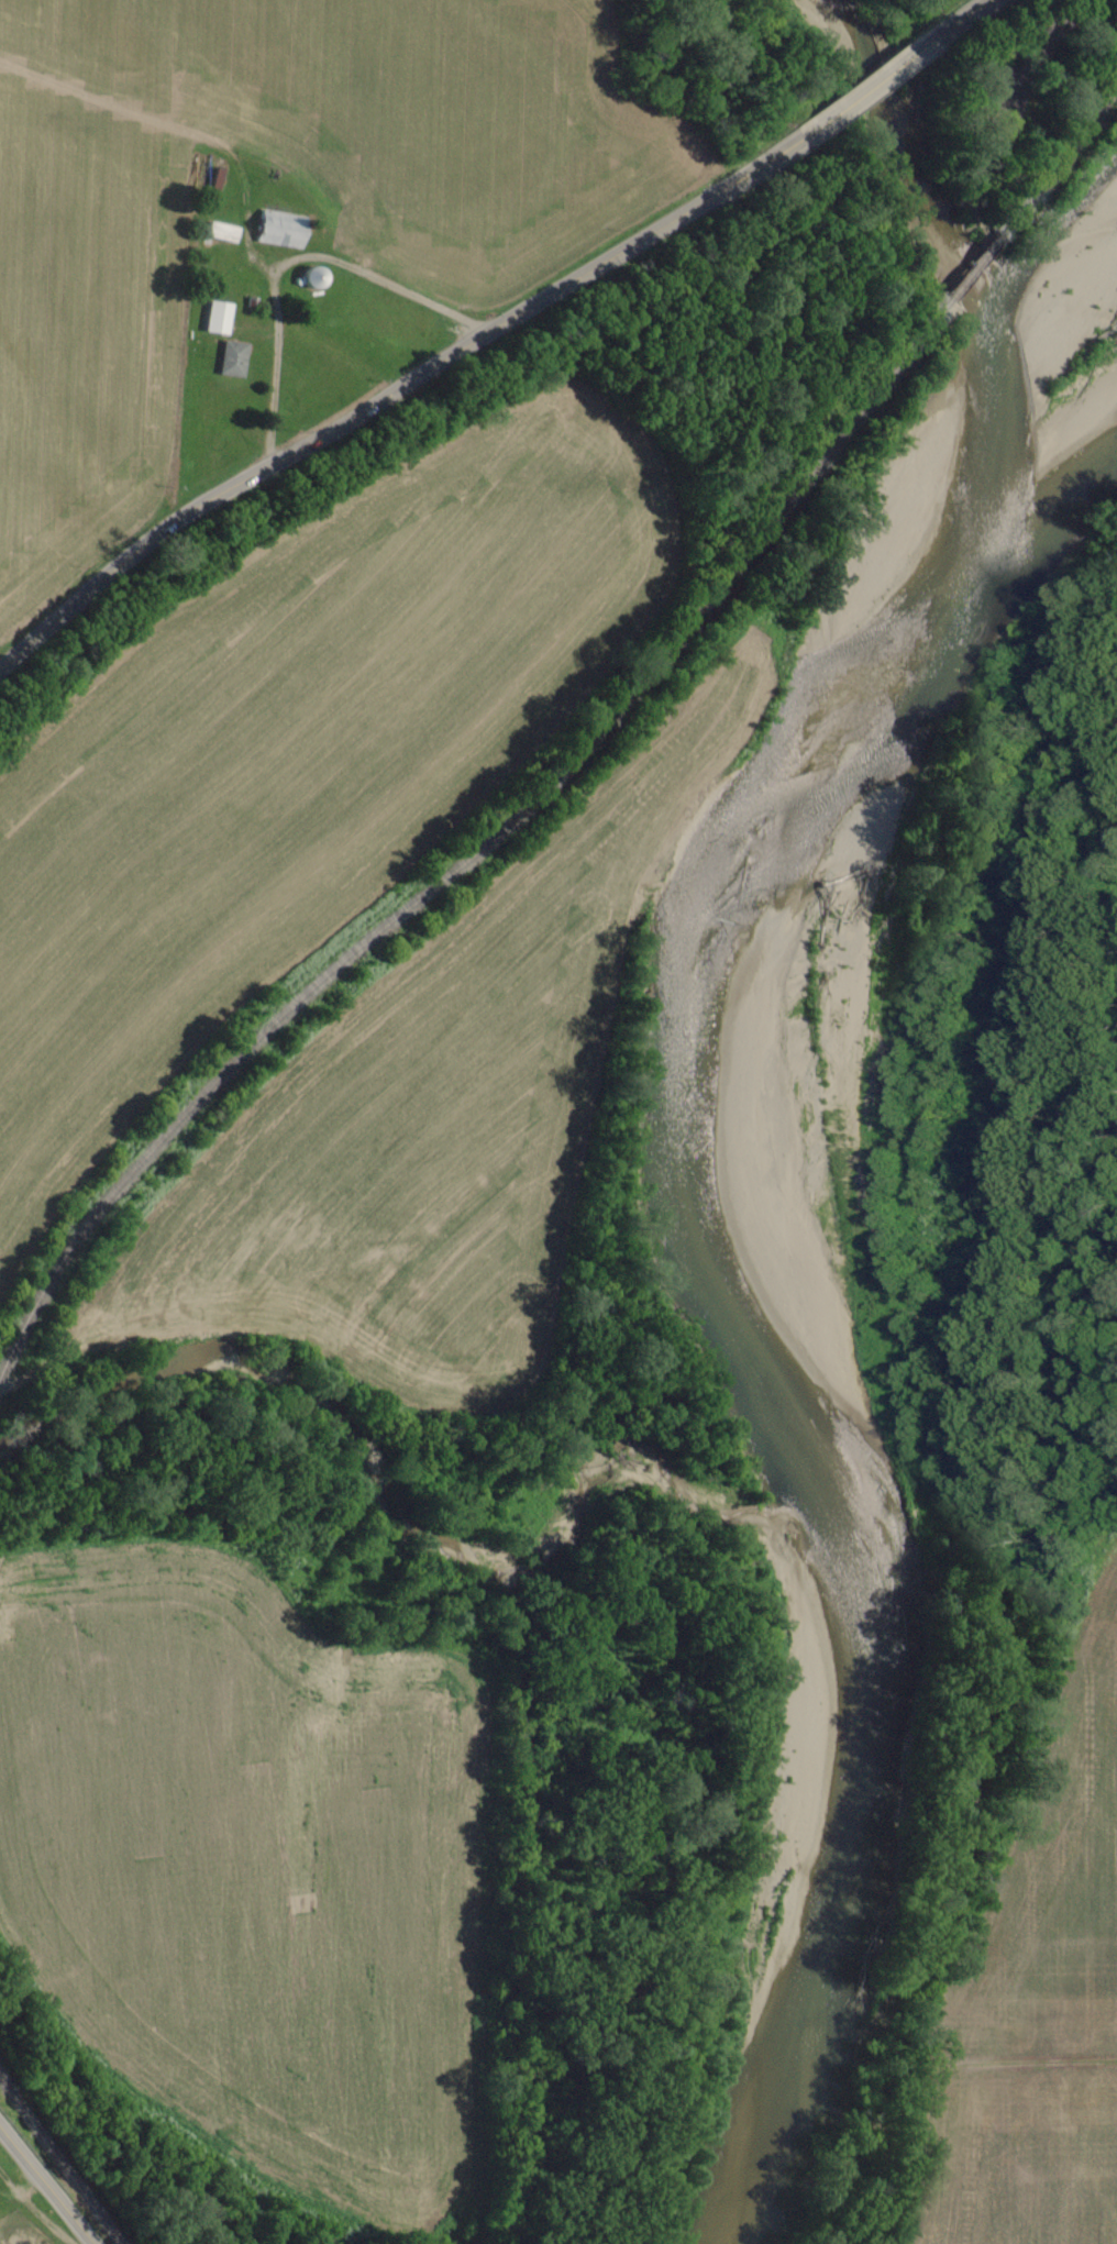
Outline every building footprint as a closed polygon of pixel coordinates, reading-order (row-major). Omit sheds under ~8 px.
[(298,249),(303,217),(257,210),(252,242),(298,249)] [(233,244),(238,229),(206,221),(203,236),(233,244)] [(203,333),(225,335),(228,304),(206,302),(203,333)] [(239,378),(245,345),(221,341),(216,374),(239,378)]
